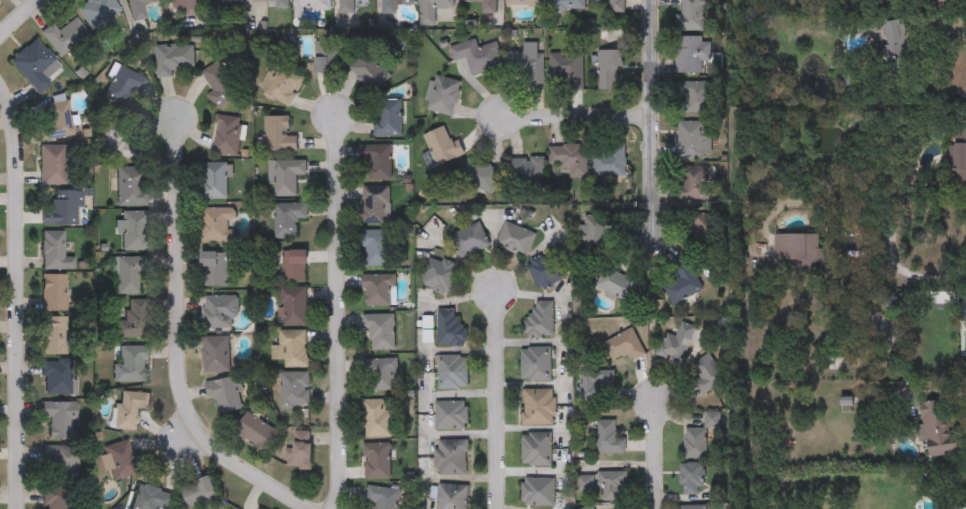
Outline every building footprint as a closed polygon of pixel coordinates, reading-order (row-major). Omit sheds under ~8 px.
[(76,8),(88,0),(114,0),(121,10),(91,30),(76,8)] [(133,22),(128,0),(159,0),(143,4),(146,18),(133,22)] [(167,16),(167,0),(199,0),(199,16),(167,16)] [(208,9),(208,0),(243,0),(243,9),(208,9)] [(254,2),(254,0),(288,0),(288,8),(266,8),(266,2),(254,2)] [(293,10),(293,0),(330,0),(330,10),(293,10)] [(339,13),(339,0),(354,0),(353,13),(339,13)] [(381,13),(381,0),(413,0),(413,4),(396,4),(396,13),(381,13)] [(421,26),(420,0),(454,0),(454,7),(435,7),(435,26),(421,26)] [(463,2),(463,0),(495,0),(495,13),(482,13),(482,2),(463,2)] [(549,10),(549,0),(584,0),(584,10),(549,10)] [(591,5),(591,0),(624,0),(624,12),(607,12),(607,4),(591,5)] [(678,30),(678,0),(703,0),(703,30),(678,30)] [(41,32),(52,23),(58,30),(75,17),(88,34),(60,57),(41,32)] [(884,23),(903,18),(908,37),(903,41),(912,75),(890,80),(882,46),(888,44),(884,23)] [(701,36),(701,42),(709,42),(709,61),(702,61),(702,72),(676,72),(676,36),(701,36)] [(9,61),(36,38),(56,60),(42,73),(50,82),(37,94),(9,61)] [(496,42),(503,67),(471,75),(467,58),(454,61),(450,46),(475,39),(477,47),(496,42)] [(314,41),(337,41),(337,72),(314,72),(314,41)] [(157,77),(156,46),(193,45),(194,68),(173,68),(173,76),(157,77)] [(599,49),(621,49),(621,90),(599,90),(599,49)] [(366,50),(390,75),(372,92),(348,68),(366,50)] [(526,86),(526,74),(511,74),(511,53),(543,53),(543,86),(526,86)] [(583,90),(567,90),(567,80),(550,80),(550,53),(583,53),(583,90)] [(258,88),(275,60),(305,79),(288,107),(258,88)] [(213,91),(202,71),(219,61),(240,95),(216,109),(207,94),(213,91)] [(146,79),(139,94),(130,89),(118,112),(98,102),(118,65),(146,79)] [(461,82),(451,116),(424,108),(433,74),(461,82)] [(679,81),(709,81),(709,113),(679,113),(679,81)] [(374,136),(374,99),(402,99),(402,136),(374,136)] [(38,124),(50,123),(47,102),(67,100),(72,136),(40,140),(38,124)] [(240,116),(239,154),(214,154),(215,116),(240,116)] [(264,150),(264,116),(286,116),(286,136),(297,136),(297,150),(264,150)] [(710,135),(710,159),(677,159),(677,121),(704,121),(704,135),(710,135)] [(100,122),(130,122),(130,158),(100,158),(100,122)] [(957,122),(965,122),(965,183),(948,183),(950,142),(956,142),(957,122)] [(436,165),(423,135),(446,124),(460,155),(436,165)] [(625,176),(592,176),(592,151),(609,151),(609,142),(625,142),(625,176)] [(367,179),(367,160),(359,160),(359,144),(391,144),(391,179),(367,179)] [(587,175),(550,175),(550,144),(587,144),(587,175)] [(65,184),(40,184),(40,145),(65,145),(65,184)] [(501,169),(492,196),(460,185),(469,158),(501,169)] [(542,177),(510,177),(510,159),(542,159),(542,177)] [(270,196),(270,160),(306,160),(306,175),(296,175),(296,196),(270,196)] [(229,163),(229,198),(204,198),(204,163),(229,163)] [(683,200),(683,166),(709,166),(709,200),(683,200)] [(117,206),(117,167),(147,167),(147,206),(117,206)] [(389,186),(389,223),(361,223),(361,186),(389,186)] [(76,225),(42,225),(42,213),(52,213),(52,190),(76,190),(76,225)] [(274,203),(307,203),(307,218),(296,218),(296,239),(274,239),(274,203)] [(200,241),(200,208),(234,208),(234,241),(200,241)] [(147,250),(122,250),(122,233),(119,233),(119,211),(147,211),(147,250)] [(693,254),(693,214),(718,214),(718,254),(693,254)] [(584,235),(582,235),(582,216),(608,216),(608,254),(584,254),(584,235)] [(536,234),(525,257),(496,244),(506,221),(536,234)] [(449,235),(479,222),(490,245),(459,259),(449,235)] [(363,230),(389,230),(389,266),(363,266),(363,230)] [(73,270),(42,270),(42,231),(64,231),(64,258),(73,258),(73,270)] [(774,233),(818,233),(819,249),(824,248),(823,271),(793,272),(791,259),(773,259),(774,233)] [(306,250),(306,282),(280,282),(280,265),(276,265),(276,250),(306,250)] [(226,252),(226,285),(200,285),(200,252),(226,252)] [(564,282),(535,287),(530,259),(559,254),(564,282)] [(148,257),(148,272),(139,272),(139,295),(117,295),(117,257),(148,257)] [(457,265),(451,293),(421,286),(428,258),(457,265)] [(679,278),(674,266),(689,260),(702,291),(669,305),(661,286),(679,278)] [(637,279),(628,303),(595,290),(605,266),(637,279)] [(66,311),(42,311),(42,274),(66,274),(66,311)] [(394,306),(363,306),(363,274),(394,274),(394,306)] [(306,287),(306,325),(281,325),(281,287),(306,287)] [(202,328),(202,295),(237,295),(237,328),(202,328)] [(905,295),(889,295),(889,310),(905,310),(905,295)] [(116,320),(126,320),(126,301),(147,301),(147,338),(116,338),(116,320)] [(553,301),(553,337),(528,337),(528,301),(553,301)] [(457,309),(457,325),(466,325),(466,345),(438,345),(438,309),(457,309)] [(394,314),(394,349),(366,349),(366,314),(394,314)] [(42,355),(42,316),(66,316),(66,355),(42,355)] [(696,326),(681,363),(658,354),(666,336),(674,340),(682,320),(696,326)] [(645,354),(634,360),(629,351),(612,360),(603,343),(632,328),(645,354)] [(279,345),(279,330),(306,330),(307,367),(283,367),(283,359),(271,359),(271,346),(279,345)] [(202,336),(229,336),(229,372),(202,372),(202,336)] [(114,382),(113,367),(121,366),(121,346),(143,346),(144,381),(114,382)] [(550,347),(550,380),(521,380),(521,347),(550,347)] [(702,377),(692,365),(707,353),(726,376),(704,395),(694,384),(702,377)] [(438,388),(438,355),(468,355),(468,388),(438,388)] [(364,359),(397,359),(397,390),(364,390),(364,359)] [(43,395),(43,361),(73,361),(73,395),(43,395)] [(581,370),(614,370),(614,385),(600,385),(600,401),(581,401),(581,370)] [(309,405),(279,405),(279,372),(309,372),(309,405)] [(205,381),(236,377),(241,410),(218,413),(216,398),(208,399),(205,381)] [(554,425),(523,425),(523,389),(554,389),(554,425)] [(149,392),(149,409),(136,408),(136,430),(113,429),(114,402),(120,402),(120,392),(149,392)] [(392,409),(392,436),(364,436),(364,399),(386,399),(386,409),(392,409)] [(920,403),(942,400),(952,443),(957,443),(959,453),(929,458),(926,442),(919,443),(916,425),(923,423),(920,403)] [(73,402),(73,438),(43,438),(43,402),(73,402)] [(435,428),(435,402),(468,402),(468,428),(435,428)] [(277,431),(264,452),(233,431),(247,411),(277,431)] [(707,427),(707,458),(685,458),(685,428),(704,428),(704,412),(720,412),(720,427),(707,427)] [(598,452),(598,419),(616,419),(616,437),(625,437),(625,452),(598,452)] [(311,431),(311,466),(287,466),(287,447),(294,447),(294,431),(311,431)] [(551,432),(551,465),(521,465),(521,432),(551,432)] [(468,475),(435,474),(435,439),(468,439),(468,475)] [(102,447),(129,440),(137,474),(110,480),(102,447)] [(389,442),(389,478),(364,478),(364,442),(389,442)] [(42,445),(78,447),(76,481),(40,479),(42,445)] [(702,464),(702,493),(679,493),(679,464),(702,464)] [(597,487),(597,471),(625,471),(625,500),(602,500),(602,487),(597,487)] [(217,497),(188,508),(179,488),(208,475),(217,497)] [(523,504),(523,477),(554,477),(554,504),(523,504)] [(173,493),(169,508),(132,508),(139,483),(173,493)] [(400,490),(397,508),(373,508),(375,501),(365,500),(368,484),(400,490)] [(467,484),(467,508),(436,508),(436,484),(467,484)] [(70,487),(71,508),(45,508),(45,488),(70,487)]
